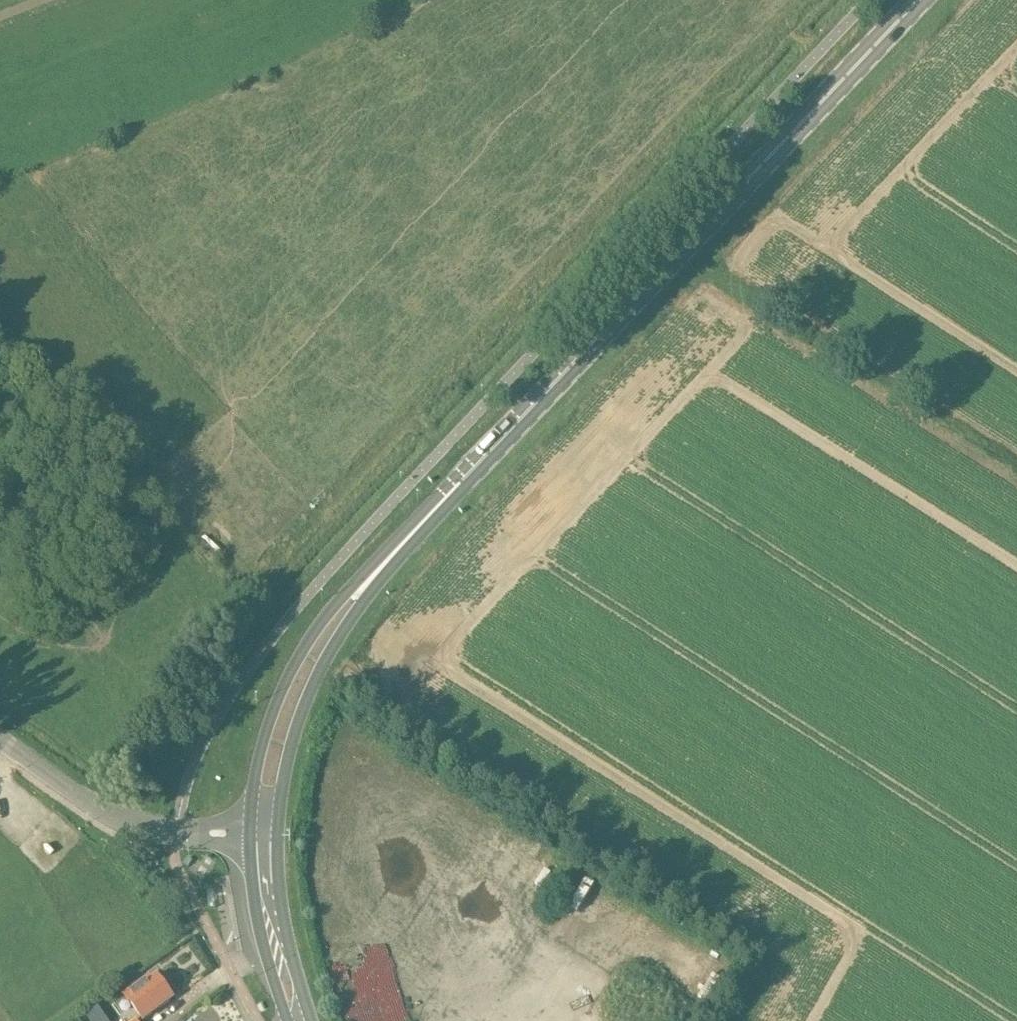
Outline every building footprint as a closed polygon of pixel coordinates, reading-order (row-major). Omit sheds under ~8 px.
[(209,855),(205,861),(210,864),(214,858),(209,855)] [(145,1016),(177,994),(158,968),(127,991),(145,1016)] [(86,1011),(93,1020),(113,1020),(99,1002),(86,1011)]
